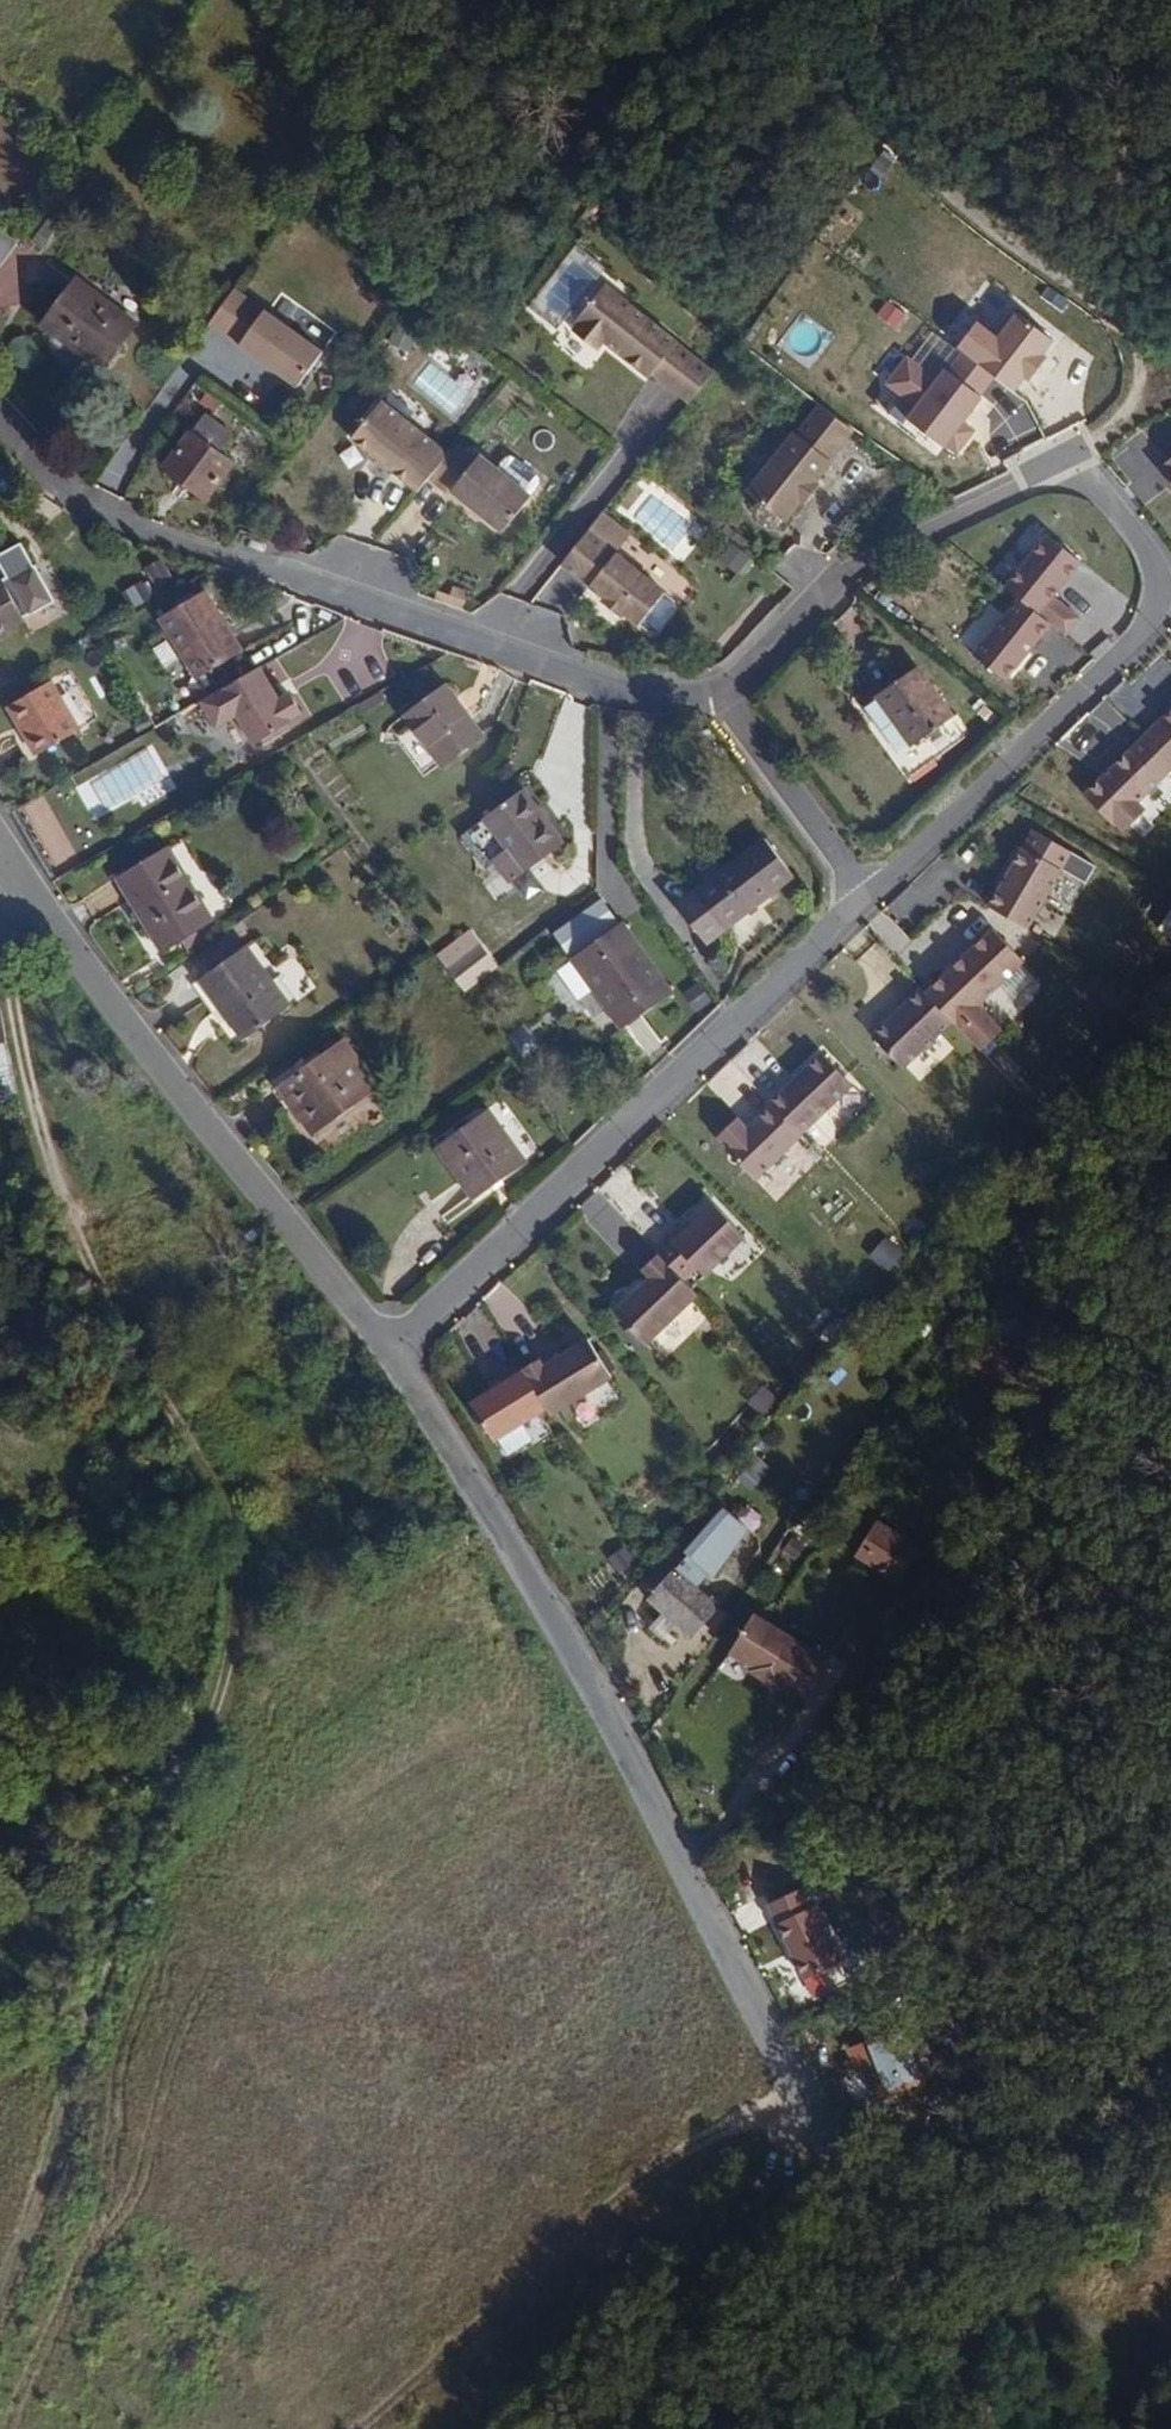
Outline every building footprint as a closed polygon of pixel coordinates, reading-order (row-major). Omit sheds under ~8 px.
[(21,238),(0,224),(0,268),(1,268),(21,238)] [(103,372),(138,326),(77,280),(42,327),(103,372)] [(718,372),(609,286),(580,322),(582,324),(576,331),(602,350),(608,342),(651,379),(655,375),(693,406),(718,372)] [(326,351),(235,290),(211,326),(302,387),(326,351)] [(907,315),(888,302),(877,317),(896,330),(907,315)] [(955,349),(964,356),(996,380),(1014,393),(1026,378),(1029,381),(1048,357),(1044,354),(1055,340),(1016,311),(998,335),(978,320),(955,349)] [(939,379),(908,356),(885,386),(916,409),(908,420),(960,459),(980,433),(969,425),(987,401),(983,398),(996,380),(964,356),(952,373),(947,369),(939,379)] [(449,452),(387,402),(355,441),(417,492),(421,495),(431,482),(447,463),(453,456),(449,452)] [(830,457),(852,430),(820,403),(796,433),(795,431),(748,489),(789,522),(820,483),(817,480),(833,460),(830,457)] [(209,500),(237,460),(223,450),(234,435),(205,414),(165,468),(209,500)] [(537,496),(501,467),(485,454),(465,478),(447,463),(431,482),(450,497),(455,491),(506,533),(537,496)] [(541,479),(514,458),(509,458),(501,467),(537,496),(543,486),(541,479)] [(1162,466),(1166,471),(1163,473),(1170,483),(1170,459),(1162,466)] [(635,536),(606,511),(565,560),(608,595),(604,599),(626,618),(629,615),(643,626),(667,596),(671,592),(622,551),(635,536)] [(1089,561),(1052,533),(1009,589),(1021,598),(1044,616),(1055,624),(1069,635),(1082,617),(1059,599),(1089,561)] [(30,623),(26,617),(29,615),(35,615),(58,603),(23,544),(0,558),(0,560),(12,581),(6,584),(2,577),(0,578),(0,638),(30,623)] [(247,652),(210,590),(160,620),(198,682),(247,652)] [(661,632),(679,612),(676,602),(667,596),(643,626),(650,633),(661,632)] [(1044,616),(1021,598),(974,656),(1007,683),(1055,624),(1044,616)] [(285,701),(265,666),(204,701),(220,728),(242,715),(259,744),(307,716),(295,695),(285,701)] [(917,749),(960,716),(921,667),(879,700),(917,749)] [(83,733),(54,681),(9,707),(38,758),(83,733)] [(489,740),(452,686),(407,716),(444,770),(489,740)] [(1144,737),(1170,764),(1170,711),(1144,737)] [(1144,737),(1087,796),(1129,836),(1152,812),(1142,802),(1170,773),(1170,764),(1144,737)] [(568,844),(530,789),(490,816),(512,848),(528,871),(568,844)] [(1028,929),(1063,871),(1089,886),(1099,868),(1033,830),(989,905),(1028,929)] [(800,878),(769,838),(680,906),(711,946),(800,878)] [(215,923),(167,847),(117,878),(164,954),(215,923)] [(528,871),(512,848),(497,858),(513,881),(528,871)] [(673,995),(627,924),(575,958),(622,1029),(673,995)] [(499,965),(470,928),(435,955),(464,992),(499,965)] [(984,1008),(1032,963),(1000,930),(932,995),(957,1022),(986,1052),(1007,1032),(984,1008)] [(293,1009),(251,949),(204,982),(246,1042),(293,1009)] [(269,974),(290,1001),(313,983),(292,956),(269,974)] [(701,1016),(715,1006),(699,985),(686,995),(701,1016)] [(932,995),(927,989),(874,1037),(904,1070),(957,1022),(932,995)] [(316,1140),(385,1091),(350,1041),(281,1091),(316,1140)] [(805,1136),(858,1085),(827,1054),(775,1105),(805,1136)] [(759,1182),(805,1136),(775,1105),(751,1129),(740,1118),(717,1140),(759,1182)] [(530,1163),(491,1109),(437,1147),(475,1202),(530,1163)] [(708,1280),(749,1237),(717,1206),(691,1234),(679,1247),(672,1241),(658,1254),(661,1256),(688,1284),(700,1272),(708,1280)] [(679,1247),(691,1234),(683,1228),(672,1241),(679,1247)] [(903,1255),(886,1239),(866,1261),(883,1277),(903,1255)] [(649,1347),(700,1297),(688,1284),(661,1256),(646,1272),(653,1279),(617,1316),(649,1347)] [(554,1416),(616,1379),(594,1342),(549,1369),(545,1361),(527,1372),(549,1409),(554,1416)] [(549,1409),(527,1372),(474,1404),(497,1441),(549,1409)] [(788,1406),(770,1389),(753,1407),(770,1424),(788,1406)] [(754,1455),(734,1481),(752,1495),(772,1469),(754,1455)] [(760,1539),(726,1509),(685,1555),(688,1557),(677,1569),(702,1591),(713,1578),(715,1581),(733,1561),(744,1571),(760,1554),(760,1539)] [(924,1547),(876,1522),(856,1560),(904,1585),(924,1547)] [(694,1640),(721,1608),(677,1571),(649,1604),(665,1617),(679,1628),(694,1640)] [(666,1643),(679,1628),(665,1617),(652,1631),(666,1643)] [(832,1660),(760,1617),(735,1658),(754,1669),(751,1672),(784,1691),(785,1688),(807,1702),(832,1660)] [(845,1964),(818,1906),(815,1908),(806,1889),(771,1906),(807,1981),(845,1964)] [(904,2035),(872,2050),(894,2095),(926,2080),(904,2035)]
